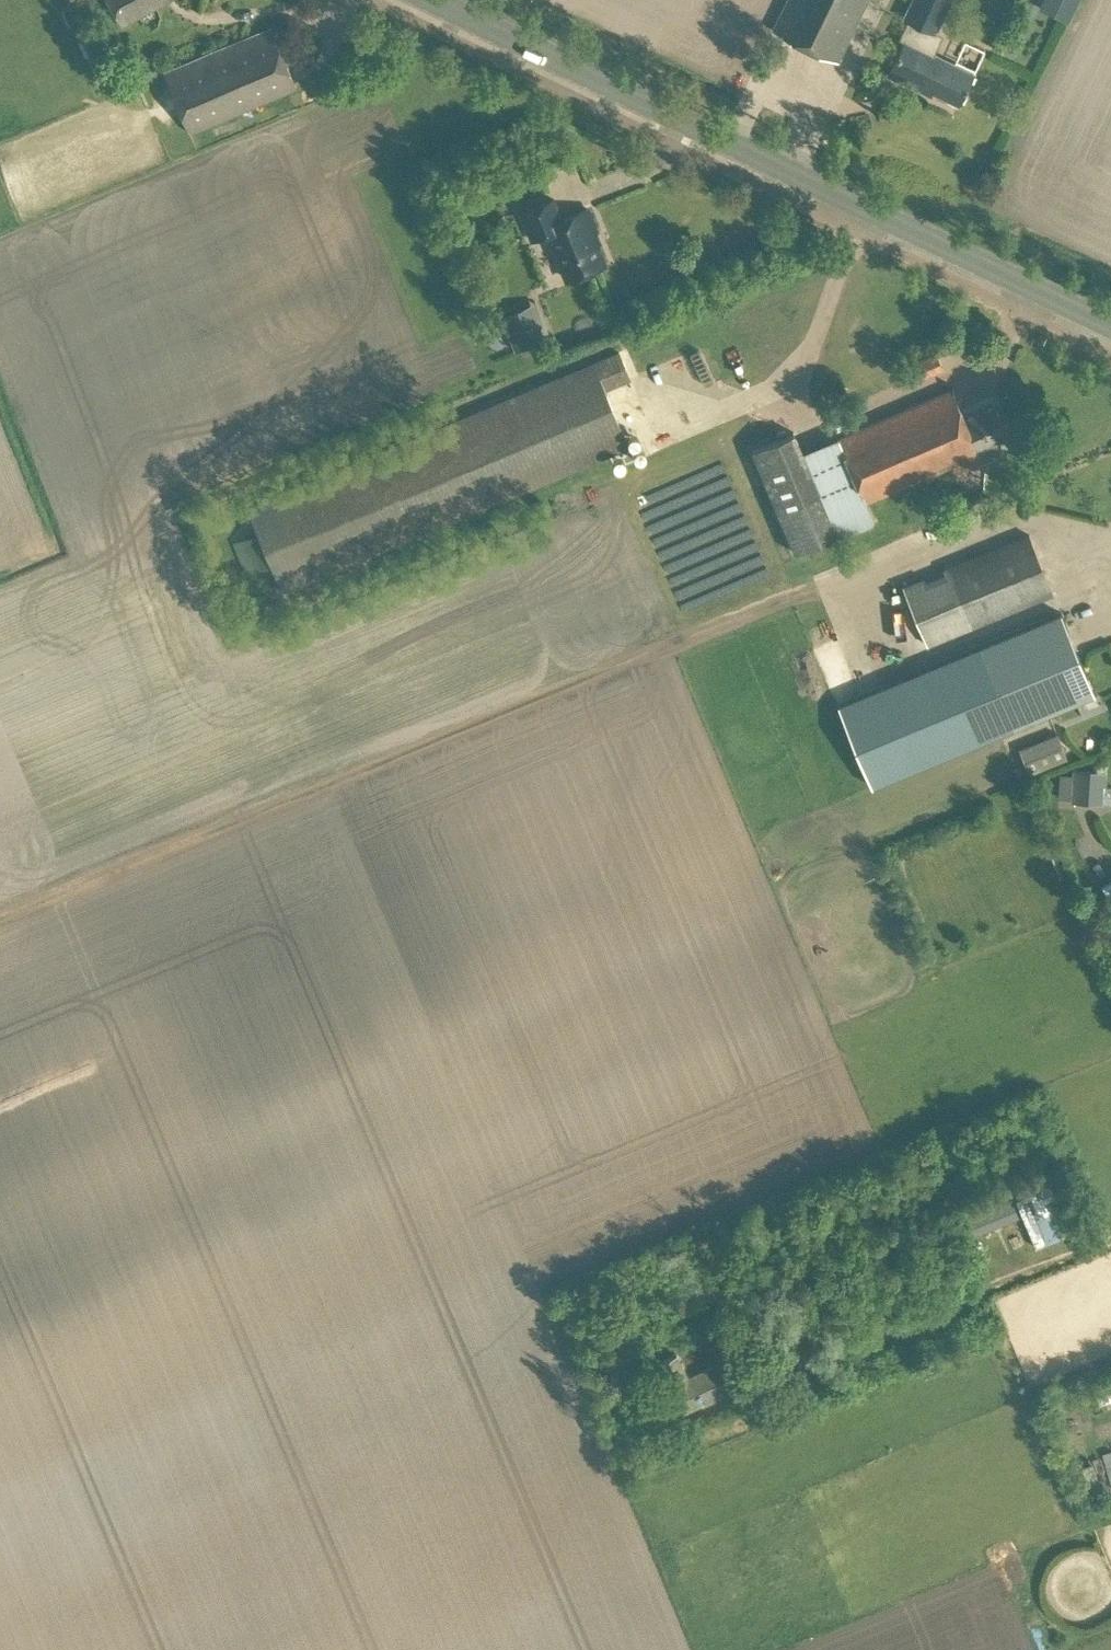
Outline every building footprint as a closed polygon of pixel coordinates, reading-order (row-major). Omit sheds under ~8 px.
[(167,0),(108,0),(122,25),(167,0)] [(865,0),(785,0),(771,28),(836,60),(865,0)] [(886,75),(920,92),(922,86),(957,102),(972,73),(921,48),(929,31),(933,32),(949,0),(910,0),(901,17),(906,19),(897,38),(902,41),(886,75)] [(296,86),(271,26),(164,71),(189,131),(296,86)] [(981,65),(988,45),(968,38),(961,59),(981,65)] [(590,233),(595,231),(585,207),(560,218),(551,197),(520,210),(531,238),(547,231),(566,278),(602,263),(590,233)] [(536,300),(501,314),(516,349),(551,334),(536,300)] [(919,378),(944,369),(937,351),(912,361),(919,378)] [(626,444),(603,388),(628,378),(617,352),(246,505),(257,532),(233,543),(246,575),(271,564),(281,588),(626,444)] [(952,387),(802,450),(795,433),(752,451),(795,552),(872,520),(865,502),(977,455),(975,452),(991,445),(990,442),(1007,435),(995,406),(965,418),(952,387)] [(1052,592),(1028,534),(902,586),(925,643),(1052,592)] [(1011,728),(1095,693),(1061,611),(975,646),(837,703),(871,785),(1011,728)] [(1056,732),(1044,737),(1054,763),(1066,758),(1056,732)] [(1106,771),(1072,768),(1069,801),(1104,803),(1106,771)] [(1065,1231),(1077,1226),(1058,1178),(1045,1183),(1065,1231)] [(680,1413),(735,1386),(723,1362),(668,1388),(680,1413)]
